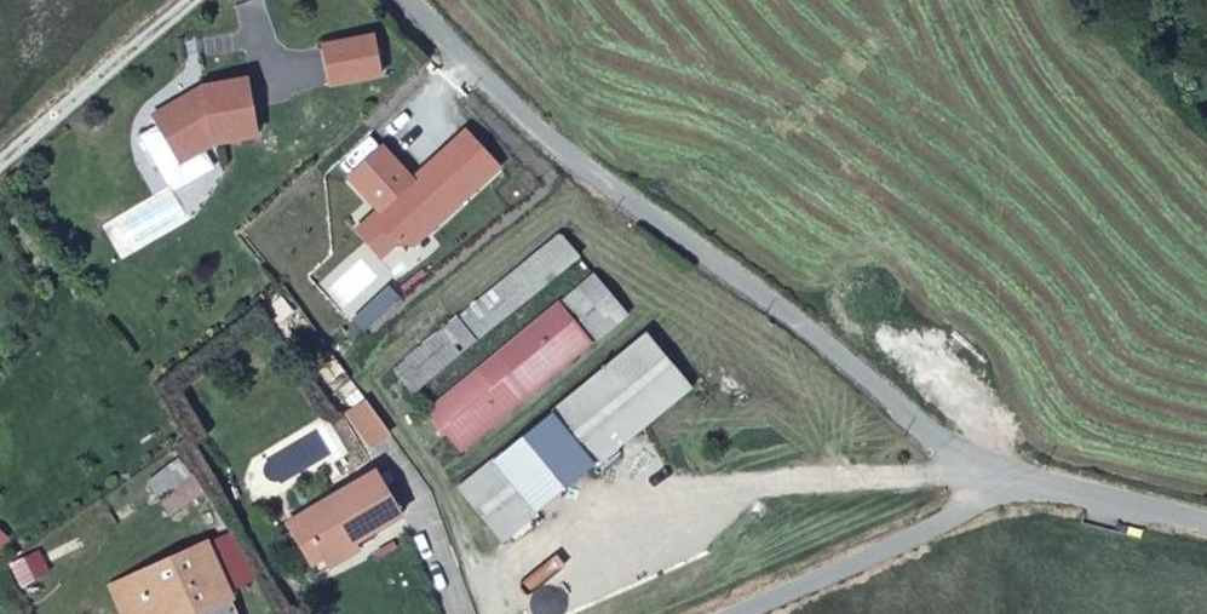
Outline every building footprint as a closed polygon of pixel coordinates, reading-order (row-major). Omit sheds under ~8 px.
[(377,31),(326,41),(333,81),(385,70),(377,31)] [(182,99),(149,118),(154,127),(174,158),(177,164),(211,143),(255,137),(246,80),(202,87),(203,95),(182,99)] [(174,158),(154,127),(136,138),(156,169),(174,158)] [(497,168),(464,132),(424,169),(427,173),(419,179),(416,176),(411,180),(381,148),(348,178),(377,211),(369,218),(394,245),(412,246),(497,168)] [(419,179),(427,173),(424,169),(416,176),(419,179)] [(394,245),(369,218),(353,232),(378,259),(394,245)] [(578,259),(558,234),(393,370),(412,395),(578,259)] [(627,315),(593,275),(425,414),(457,455),(627,315)] [(693,391),(645,334),(455,487),(503,544),(693,391)] [(389,435),(366,402),(347,416),(370,449),(389,435)] [(394,509),(374,475),(297,523),(317,555),(356,532),(394,509)] [(317,555),(297,523),(285,529),(305,561),(317,555)] [(360,540),(356,532),(317,555),(305,561),(311,570),(360,540)] [(106,587),(119,613),(233,613),(227,601),(202,543),(106,587)]
